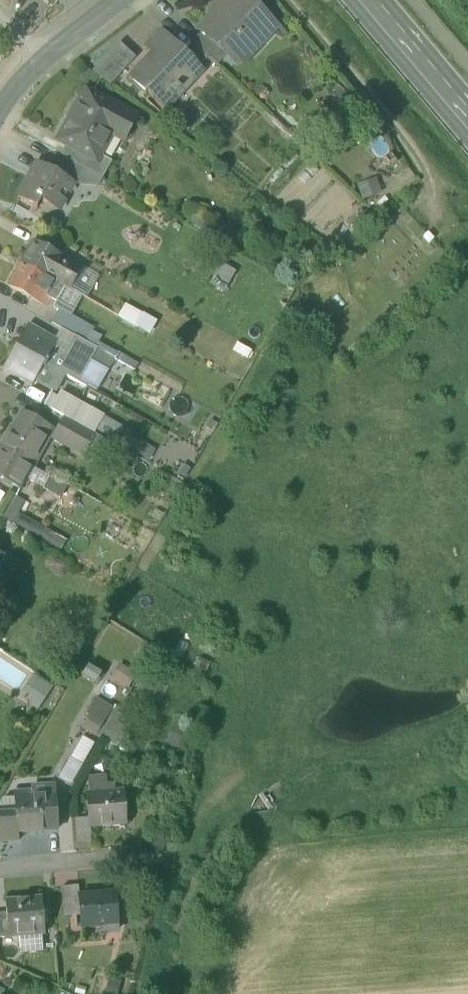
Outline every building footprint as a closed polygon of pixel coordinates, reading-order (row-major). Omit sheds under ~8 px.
[(226,56),(241,41),(239,39),(245,36),(255,46),(257,47),(276,27),(248,0),(230,0),(200,31),(202,33),(226,56)] [(147,95),(166,113),(180,98),(176,95),(201,68),(161,30),(145,48),(151,54),(154,57),(150,62),(147,59),(127,79),(145,97),(147,95)] [(192,44),(217,67),(227,57),(226,56),(202,33),(192,44)] [(226,56),(227,57),(236,66),(255,46),(245,36),(239,39),(241,41),(226,56)] [(92,73),(110,86),(136,59),(119,44),(92,73)] [(70,147),(108,169),(135,120),(86,93),(59,141),(70,147)] [(70,147),(64,159),(84,170),(102,180),(108,169),(70,147)] [(75,186),(84,170),(64,159),(56,173),(73,183),(72,185),(75,186)] [(40,203),(53,210),(60,199),(63,201),(72,185),(73,183),(56,173),(38,164),(18,200),(36,210),(40,203)] [(57,212),(63,201),(60,199),(53,210),(57,212)] [(20,264),(21,264),(64,289),(69,292),(82,269),(33,242),(20,264)] [(220,292),(233,272),(220,263),(207,283),(220,292)] [(56,304),(64,289),(21,264),(8,287),(46,309),(51,301),(56,304)] [(148,334),(155,320),(122,304),(115,318),(148,334)] [(51,325),(63,331),(74,338),(85,344),(94,329),(59,310),(51,325)] [(15,348),(44,365),(53,349),(57,342),(28,325),(15,348)] [(64,355),(67,350),(74,338),(63,331),(57,342),(53,349),(64,355)] [(85,344),(74,338),(67,350),(90,363),(97,351),(85,344)] [(32,387),(34,382),(44,365),(15,348),(2,371),(32,387)] [(65,376),(78,383),(90,363),(67,350),(64,355),(53,349),(44,365),(65,376)] [(97,351),(90,363),(78,383),(95,393),(95,392),(95,393),(114,360),(97,351)] [(65,376),(44,365),(34,382),(55,394),(65,376)] [(65,419),(94,436),(104,417),(61,393),(58,399),(50,395),(43,407),(65,419)] [(32,468),(33,469),(53,432),(23,416),(16,430),(11,427),(0,447),(0,450),(32,468)] [(55,436),(85,452),(94,436),(65,419),(55,436)] [(206,430),(213,434),(217,427),(209,423),(206,430)] [(82,457),(85,452),(55,436),(53,441),(82,457)] [(126,437),(121,449),(148,462),(154,450),(126,437)] [(32,468),(0,450),(0,480),(19,490),(25,480),(32,468)] [(37,471),(33,469),(32,468),(25,480),(42,490),(48,479),(36,472),(37,471)] [(42,490),(60,500),(66,489),(48,479),(42,490)] [(2,520),(12,525),(18,516),(24,504),(14,498),(2,520)] [(12,525),(24,532),(29,522),(18,516),(12,525)] [(24,532),(60,552),(72,530),(52,519),(45,531),(29,522),(24,532)] [(102,740),(103,738),(116,716),(110,713),(106,720),(90,709),(86,715),(89,717),(82,729),(102,740)] [(127,722),(116,716),(103,738),(114,744),(127,722)] [(70,784),(90,741),(77,735),(58,779),(70,784)] [(87,773),(101,750),(92,745),(78,768),(87,773)] [(88,779),(89,795),(107,794),(106,777),(88,779)] [(15,794),(16,799),(54,796),(53,786),(31,788),(31,793),(15,794)] [(88,819),(89,828),(90,828),(125,825),(123,793),(107,794),(89,795),(87,796),(88,819)] [(15,799),(16,815),(17,834),(18,834),(57,831),(54,796),(16,799),(15,799)] [(18,834),(17,834),(16,815),(0,816),(0,843),(18,842),(18,834)] [(75,820),(77,842),(91,841),(90,828),(89,828),(88,819),(75,820)] [(61,889),(63,916),(80,915),(79,897),(78,887),(61,889)] [(106,927),(106,932),(117,931),(114,894),(79,897),(80,915),(82,929),(106,927)] [(6,914),(8,938),(22,937),(45,935),(42,900),(5,903),(6,914)] [(22,937),(24,952),(46,950),(45,935),(22,937)] [(117,981),(109,979),(105,993),(113,993),(117,981)]
